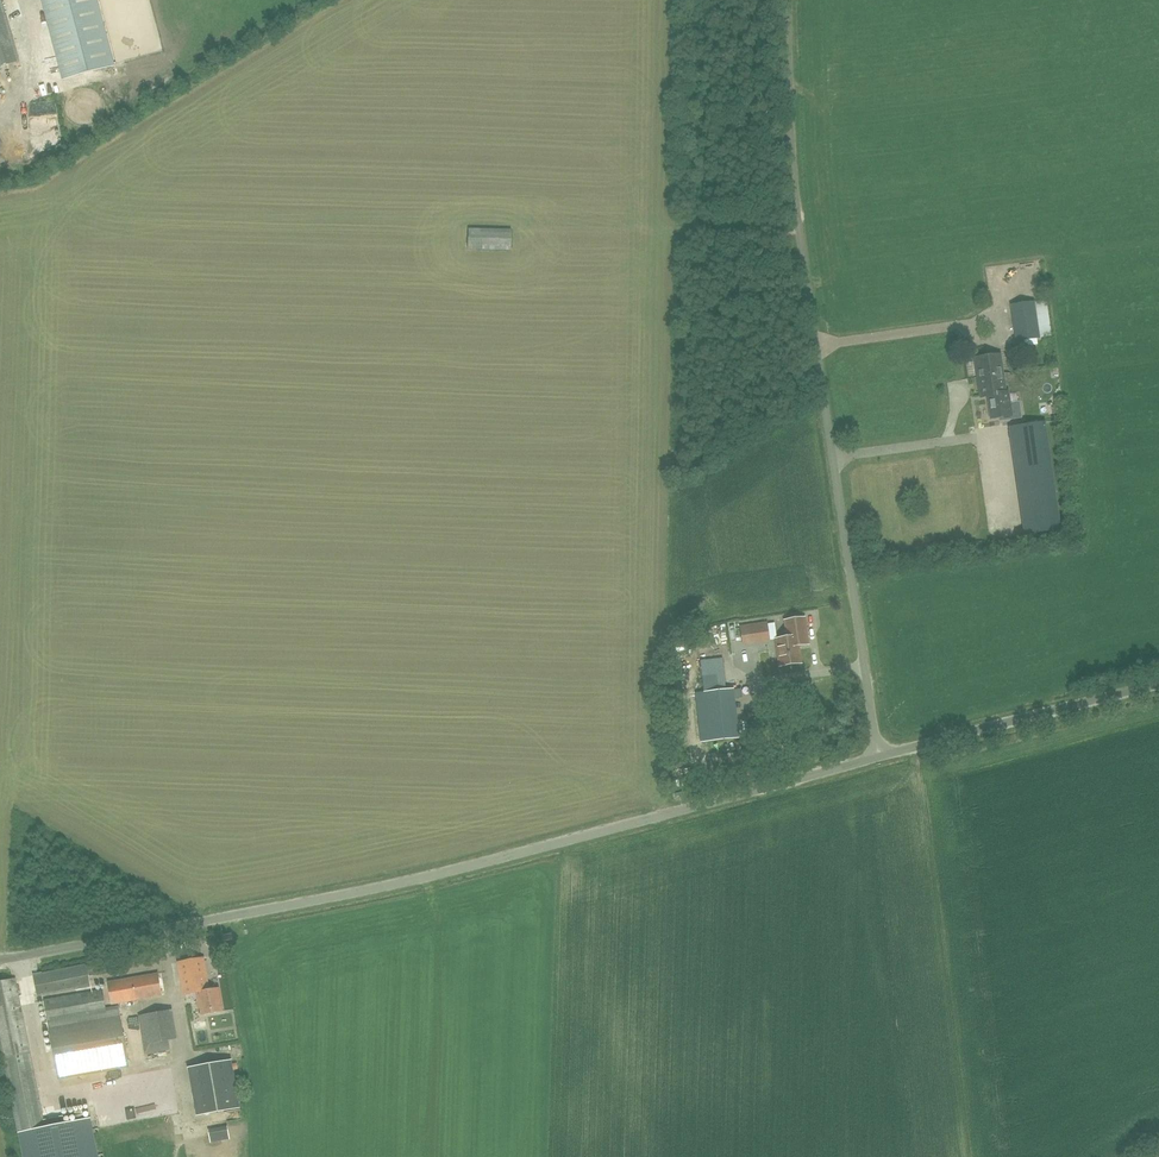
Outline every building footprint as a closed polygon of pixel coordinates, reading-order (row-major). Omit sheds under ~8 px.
[(0,0),(0,67),(18,61),(0,0)] [(65,78),(113,64),(96,0),(43,0),(65,78)] [(511,249),(511,230),(468,229),(468,249),(511,249)] [(1015,341),(1039,337),(1052,335),(1047,300),(1010,305),(1015,341)] [(978,378),(1001,374),(998,355),(976,359),(978,378)] [(981,397),(988,396),(991,418),(1010,415),(1006,392),(1004,392),(1001,374),(978,378),(981,397)] [(1025,535),(1060,530),(1044,414),(1009,419),(1025,535)] [(797,640),(807,639),(804,618),(785,621),(788,637),(776,639),(780,666),(800,663),(797,640)] [(760,641),(769,639),(767,623),(757,624),(760,641)] [(733,689),(704,692),(709,741),(738,738),(733,689)] [(128,969),(126,957),(34,976),(38,997),(91,987),(89,977),(128,969)] [(203,1015),(222,1012),(218,989),(209,990),(203,958),(178,962),(184,996),(196,994),(199,1007),(201,1006),(203,1015)] [(112,1005),(162,996),(158,974),(108,982),(112,1005)] [(58,1122),(58,1124),(44,1127),(43,1120),(38,1094),(15,979),(0,982),(0,1042),(18,1133),(23,1156),(98,1156),(92,1128),(90,1118),(65,1123),(63,1123),(63,1121),(58,1122)] [(102,990),(45,1001),(59,1079),(129,1066),(118,1009),(106,1012),(102,990)] [(170,1050),(163,1011),(138,1016),(145,1055),(170,1050)] [(188,1068),(197,1115),(239,1108),(231,1061),(188,1068)] [(230,1131),(211,1133),(212,1142),(231,1140),(230,1131)]
